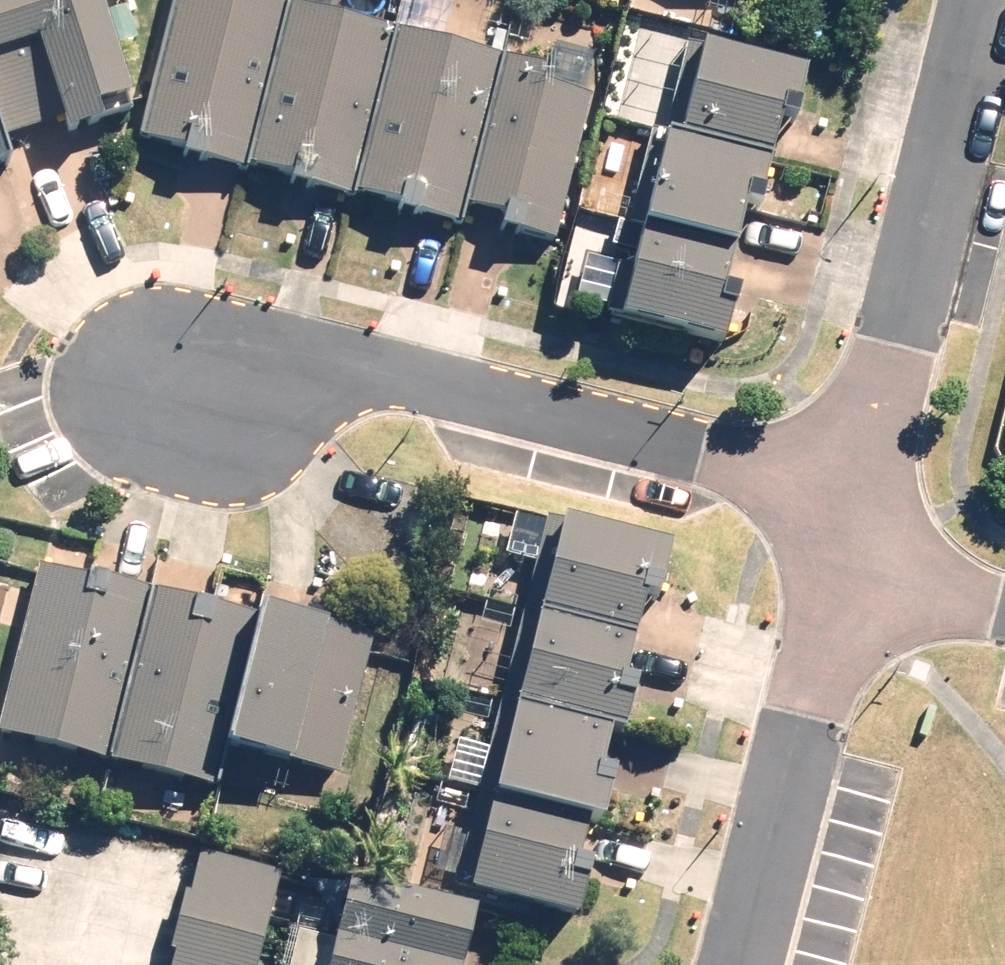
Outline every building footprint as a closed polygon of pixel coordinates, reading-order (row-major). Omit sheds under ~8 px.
[(9,139),(62,120),(69,138),(146,110),(106,0),(0,0),(0,114),(9,139)] [(296,1),(293,0),(177,0),(149,109),(140,142),(252,171),(296,1)] [(511,56),(448,40),(458,3),(445,0),(404,0),(397,27),(353,198),(467,227),(489,142),(511,56)] [(296,1),(252,171),(353,198),(397,27),(296,1)] [(662,132),(772,157),(781,116),(806,121),(818,68),(683,38),(662,132)] [(511,56),(467,227),(554,250),(599,79),(511,56)] [(0,114),(0,167),(17,161),(9,139),(0,114)] [(641,223),(738,244),(746,208),(760,211),(772,157),(662,132),(641,223)] [(621,314),(734,340),(745,290),(727,285),(733,256),(639,235),(621,314)] [(523,609),(639,638),(650,595),(665,599),(679,546),(547,513),(523,609)] [(156,590),(36,563),(0,721),(0,738),(116,765),(156,590)] [(156,590),(116,765),(221,789),(231,749),(261,615),(156,590)] [(613,729),(631,734),(645,681),(629,677),(639,638),(523,609),(500,700),(613,729)] [(261,615),(231,749),(347,776),(378,641),(261,615)] [(591,821),(608,825),(621,773),(603,768),(613,729),(500,700),(477,792),(591,821)] [(453,884),(585,917),(599,861),(582,857),(591,821),(477,792),(453,884)] [(203,845),(174,964),(262,964),(286,865),(203,845)] [(290,929),(283,964),(463,964),(476,903),(353,877),(340,939),(290,929)]
